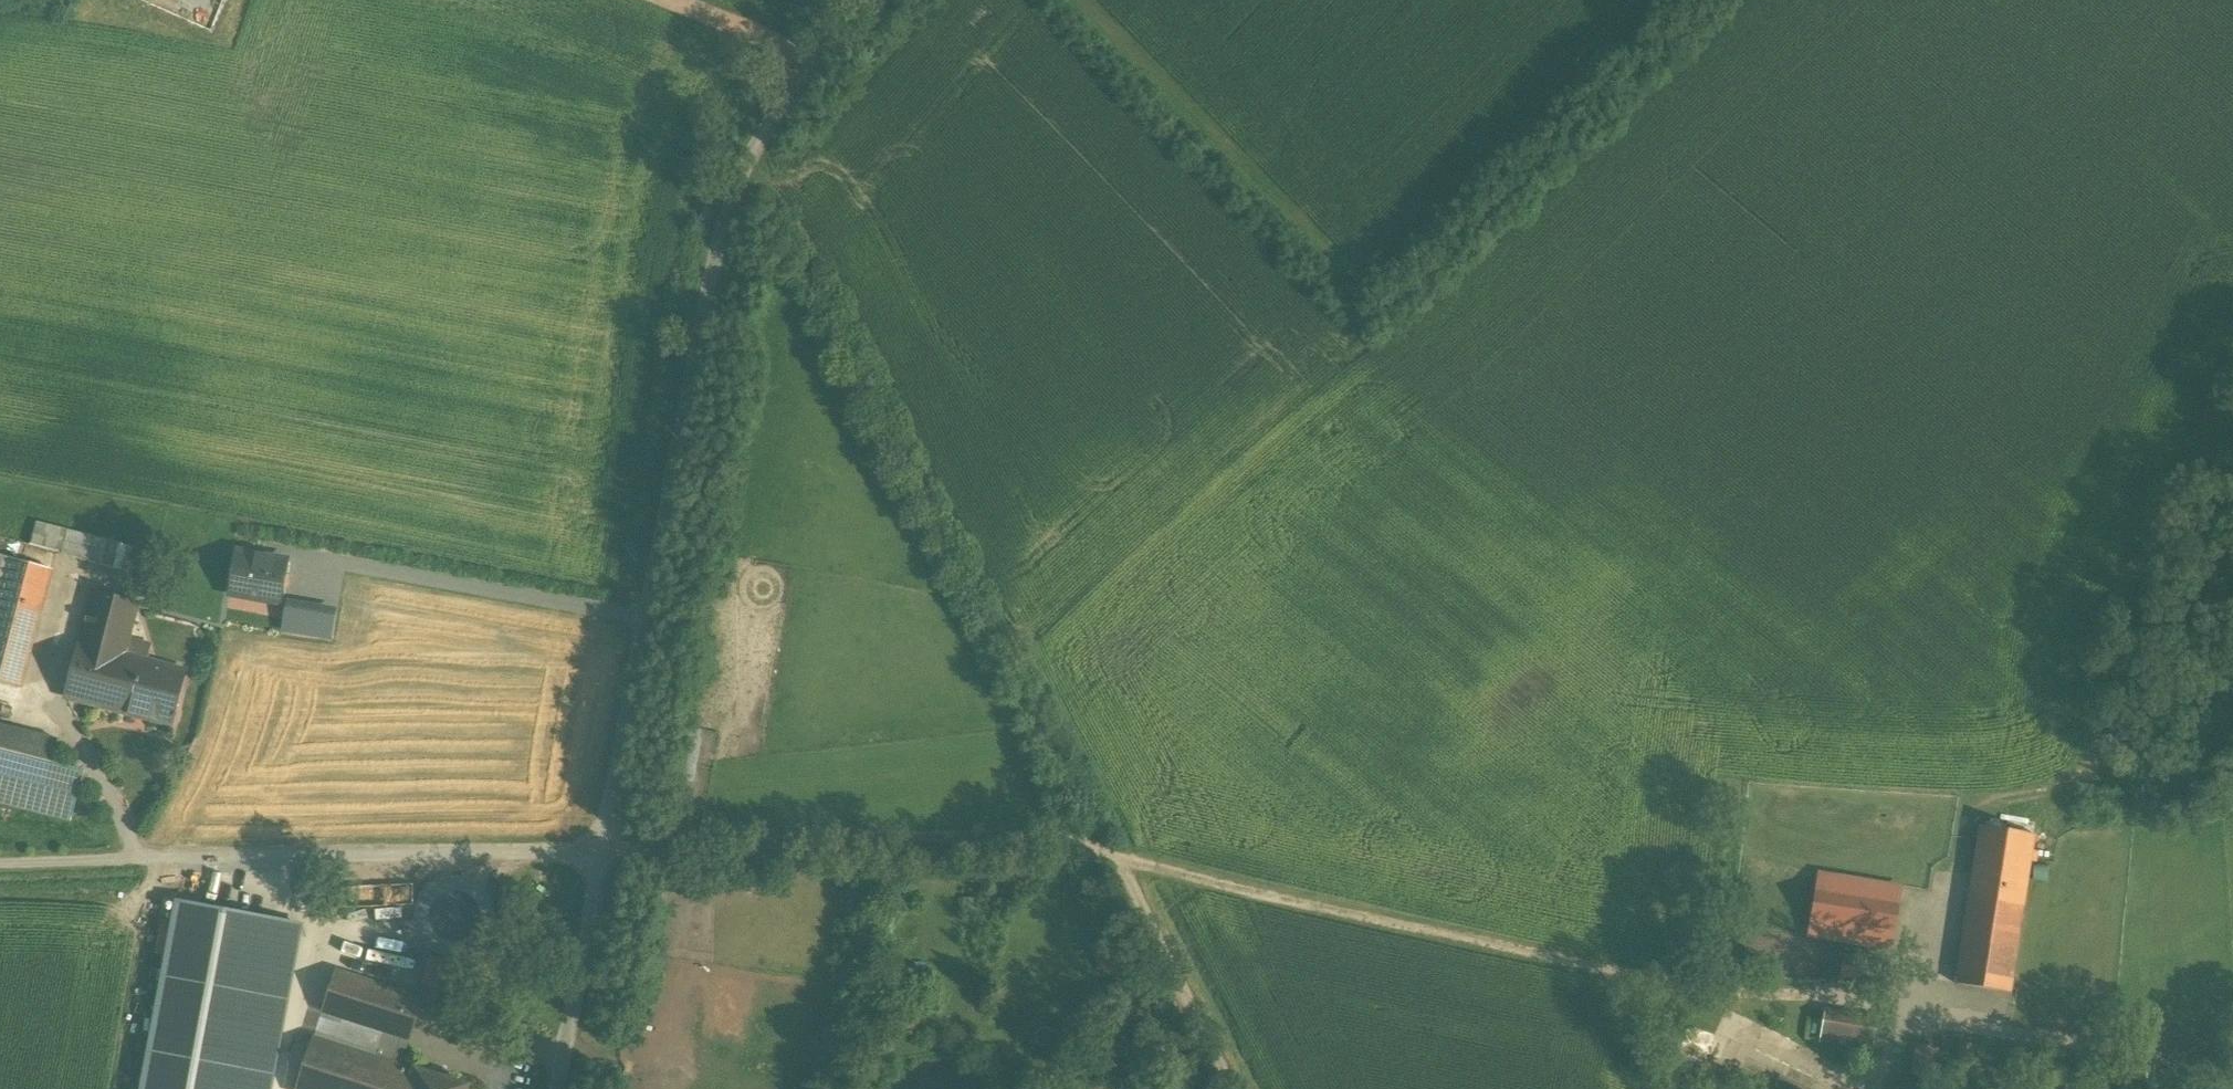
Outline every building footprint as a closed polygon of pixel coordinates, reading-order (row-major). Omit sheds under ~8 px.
[(126,565),(132,540),(44,519),(38,545),(126,565)] [(20,537),(0,535),(0,549),(18,552),(20,537)] [(286,562),(237,552),(230,593),(279,602),(286,562)] [(0,556),(0,683),(19,688),(51,569),(0,556)] [(138,609),(91,596),(61,707),(175,738),(193,671),(145,658),(149,643),(130,638),(138,609)] [(297,603),(291,629),(342,641),(348,615),(297,603)] [(0,726),(0,802),(70,820),(72,809),(83,771),(51,762),(56,741),(0,726)] [(2034,835),(1980,826),(1954,983),(2009,992),(2095,1006),(2104,949),(2018,935),(2030,861),(2035,862),(2036,852),(2032,851),(2034,835)] [(1899,888),(1820,875),(1810,935),(1845,941),(1889,948),(1899,888)] [(178,903),(143,1088),(270,1088),(300,925),(178,903)] [(1843,955),(1839,975),(1869,980),(1873,960),(1843,955)] [(299,1036),(281,1088),(457,1088),(458,1087),(392,1066),(414,1000),(324,970),(310,1013),(371,1033),(363,1057),(299,1036)] [(1869,1018),(1820,1012),(1816,1046),(1866,1051),(1869,1018)]
